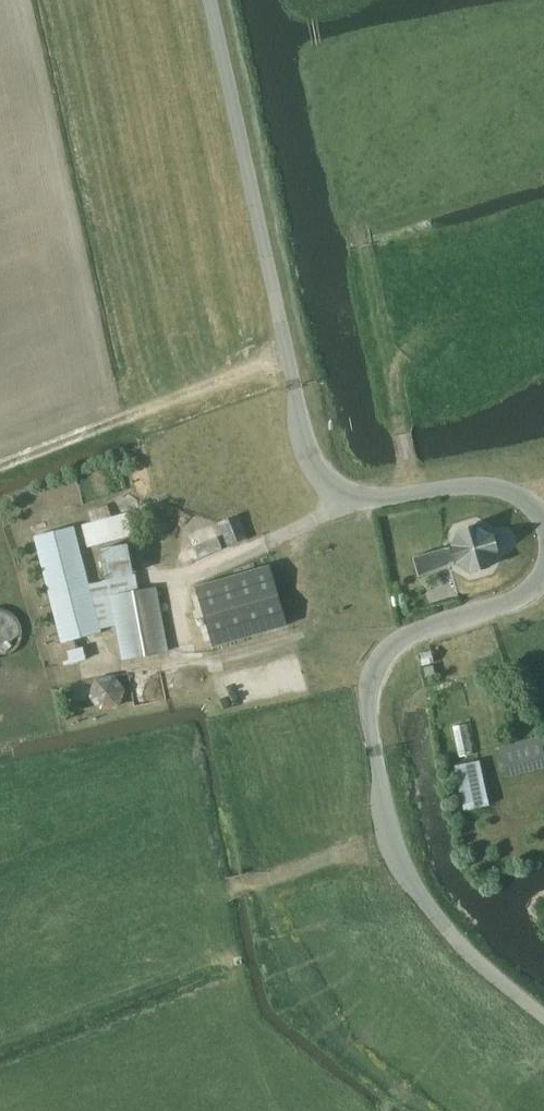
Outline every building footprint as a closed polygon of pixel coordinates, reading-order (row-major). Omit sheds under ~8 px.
[(127,513),(82,525),(88,547),(133,534),(127,513)] [(228,546),(247,539),(238,515),(218,522),(228,546)] [(489,566),(498,550),(493,533),(476,524),(459,529),(450,545),(450,546),(429,552),(434,567),(454,561),(455,563),(471,572),(489,566)] [(34,537),(61,641),(54,643),(59,666),(86,659),(83,647),(75,648),(73,640),(102,633),(102,629),(116,626),(123,659),(167,651),(155,587),(138,591),(134,575),(87,586),(73,527),(34,537)] [(217,556),(225,548),(210,533),(202,541),(217,556)] [(106,580),(133,575),(127,543),(100,549),(106,580)] [(270,567),(196,586),(204,614),(277,594),(270,567)] [(205,619),(212,646),(215,646),(287,625),(279,597),(210,618),(205,619)] [(433,666),(425,667),(426,676),(434,674),(433,666)] [(95,678),(89,696),(101,710),(119,706),(125,689),(113,675),(95,678)] [(455,721),(460,754),(474,752),(469,719),(455,721)] [(543,759),(543,753),(539,735),(499,746),(505,769),(543,759)] [(463,805),(488,799),(479,760),(453,766),(463,805)]
